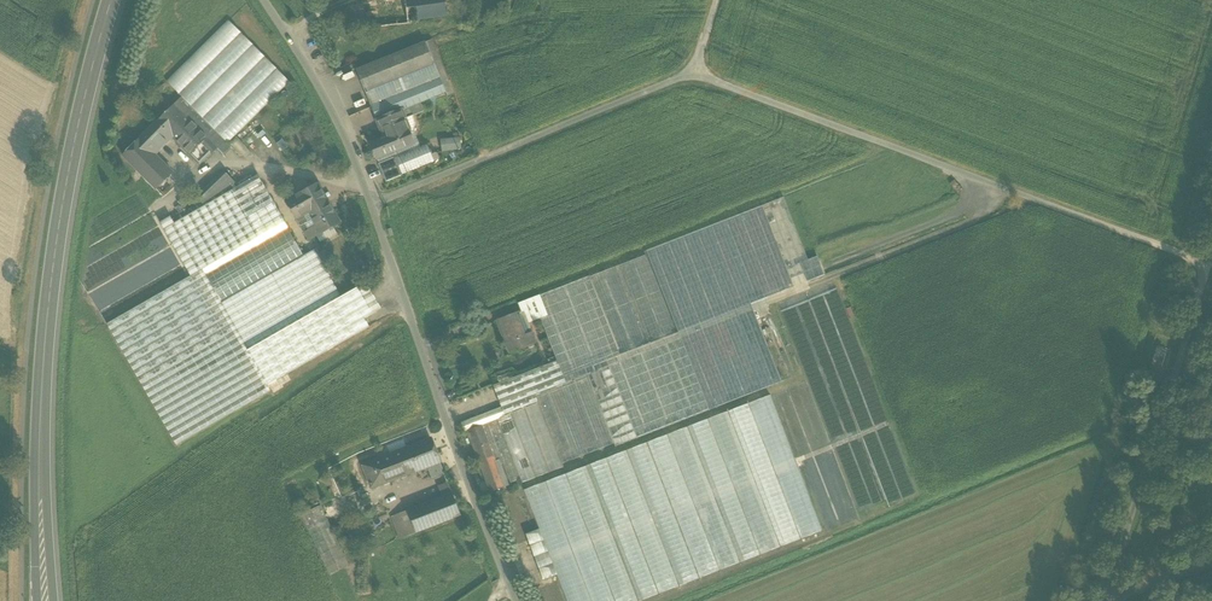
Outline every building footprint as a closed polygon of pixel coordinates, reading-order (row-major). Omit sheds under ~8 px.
[(405,0),(364,5),(367,29),(408,25),(408,21),(405,0)] [(405,0),(408,21),(447,16),(445,0),(407,0),(405,0)] [(462,13),(470,13),(470,0),(461,0),(462,13)] [(288,81),(226,19),(164,81),(181,97),(219,136),(226,143),(288,81)] [(453,93),(432,40),(425,43),(434,67),(439,79),(445,92),(446,96),(453,93)] [(425,43),(356,70),(366,94),(367,94),(434,67),(425,43)] [(434,67),(367,94),(372,106),(416,89),(439,79),(434,67)] [(439,79),(416,89),(421,102),(445,92),(439,79)] [(416,89),(372,106),(377,119),(421,102),(416,89)] [(181,97),(173,105),(207,139),(212,143),(219,136),(181,97)] [(421,102),(377,119),(381,128),(404,119),(413,115),(425,111),(421,102)] [(207,139),(173,105),(157,122),(167,132),(174,139),(190,155),(207,139)] [(412,138),(417,136),(418,127),(413,115),(404,119),(412,138)] [(412,138),(404,119),(381,128),(385,138),(397,133),(404,149),(415,144),(412,138)] [(157,122),(139,140),(149,150),(167,132),(157,122)] [(272,159),(280,152),(259,129),(245,141),(259,157),(265,151),(272,159)] [(149,150),(156,157),(174,139),(167,132),(149,150)] [(385,138),(370,144),(377,161),(404,149),(397,133),(385,138)] [(219,136),(212,143),(215,147),(221,152),(228,145),(226,143),(219,136)] [(447,138),(448,150),(460,149),(459,137),(447,138)] [(207,139),(190,155),(199,163),(215,147),(212,143),(207,139)] [(149,150),(139,140),(122,157),(142,177),(159,160),(156,157),(149,150)] [(404,149),(377,161),(379,164),(395,158),(417,150),(415,144),(404,149)] [(417,150),(395,158),(402,176),(433,164),(426,146),(417,150)] [(395,158),(379,164),(386,182),(402,176),(395,158)] [(173,174),(159,160),(142,177),(156,191),(173,174)] [(208,209),(215,203),(235,182),(224,171),(197,198),(207,207),(208,209)] [(192,219),(238,193),(252,218),(275,204),(260,177),(215,203),(208,209),(207,207),(191,217),(192,219)] [(312,185),(322,202),(327,199),(317,182),(312,185)] [(303,191),(313,207),(322,202),(312,185),(303,191)] [(303,191),(286,202),(297,219),(308,212),(308,211),(313,207),(303,191)] [(191,217),(178,224),(192,249),(193,248),(194,251),(193,251),(222,302),(305,255),(275,204),(252,218),(238,193),(192,219),(191,217)] [(313,207),(308,211),(308,212),(313,219),(318,226),(321,232),(341,220),(327,199),(322,202),(313,207)] [(645,251),(647,255),(677,333),(749,305),(766,299),(796,287),(764,205),(645,251)] [(308,212),(297,219),(301,226),(313,219),(308,212)] [(273,390),(249,348),(222,302),(193,251),(194,251),(193,248),(192,249),(178,224),(173,215),(159,223),(190,276),(108,324),(178,445),(273,390)] [(314,237),(321,232),(318,226),(310,230),(314,237)] [(313,250),(305,255),(222,302),(249,348),(340,296),(313,250)] [(590,277),(621,355),(677,333),(647,255),(590,277)] [(547,316),(546,317),(568,376),(621,355),(590,277),(539,297),(547,316)] [(546,317),(547,316),(539,297),(526,302),(533,322),(539,319),(546,317)] [(766,299),(749,305),(752,312),(760,309),(769,306),(766,299)] [(781,384),(756,322),(752,312),(749,305),(677,333),(709,412),(781,384)] [(760,309),(752,312),(756,322),(763,319),(760,309)] [(537,344),(524,312),(498,322),(510,354),(537,344)] [(565,385),(587,376),(602,370),(607,384),(593,389),(614,445),(616,448),(709,412),(677,333),(621,355),(568,376),(546,317),(539,319),(556,361),(565,385)] [(536,396),(565,385),(556,361),(544,365),(548,376),(502,394),(498,383),(493,385),(502,409),(536,396)] [(548,376),(544,365),(524,373),(498,383),(502,394),(548,376)] [(495,376),(498,383),(524,373),(521,366),(495,376)] [(1166,371),(1159,368),(1155,382),(1162,384),(1166,371)] [(587,376),(593,389),(607,384),(602,370),(587,376)] [(565,385),(536,396),(563,465),(614,445),(593,389),(587,376),(565,385)] [(497,420),(520,481),(522,485),(564,468),(563,465),(536,396),(502,409),(505,417),(497,420)] [(822,535),(769,396),(523,491),(539,533),(526,538),(544,585),(558,580),(566,600),(650,600),(822,535)] [(520,481),(497,420),(488,424),(511,485),(520,481)] [(481,426),(468,432),(483,470),(496,465),(495,462),(481,426)] [(430,439),(373,462),(383,486),(427,468),(431,480),(444,475),(430,439)] [(496,465),(483,470),(492,492),(508,486),(499,461),(495,462),(496,465)] [(373,462),(361,467),(370,490),(383,486),(373,462)] [(447,484),(438,488),(443,498),(451,494),(447,484)] [(443,498),(407,512),(415,534),(460,516),(451,494),(443,498)] [(316,500),(302,507),(305,512),(319,506),(316,500)] [(348,566),(319,506),(305,512),(299,515),(328,576),(348,566)] [(407,512),(391,519),(400,541),(415,534),(407,512)]
